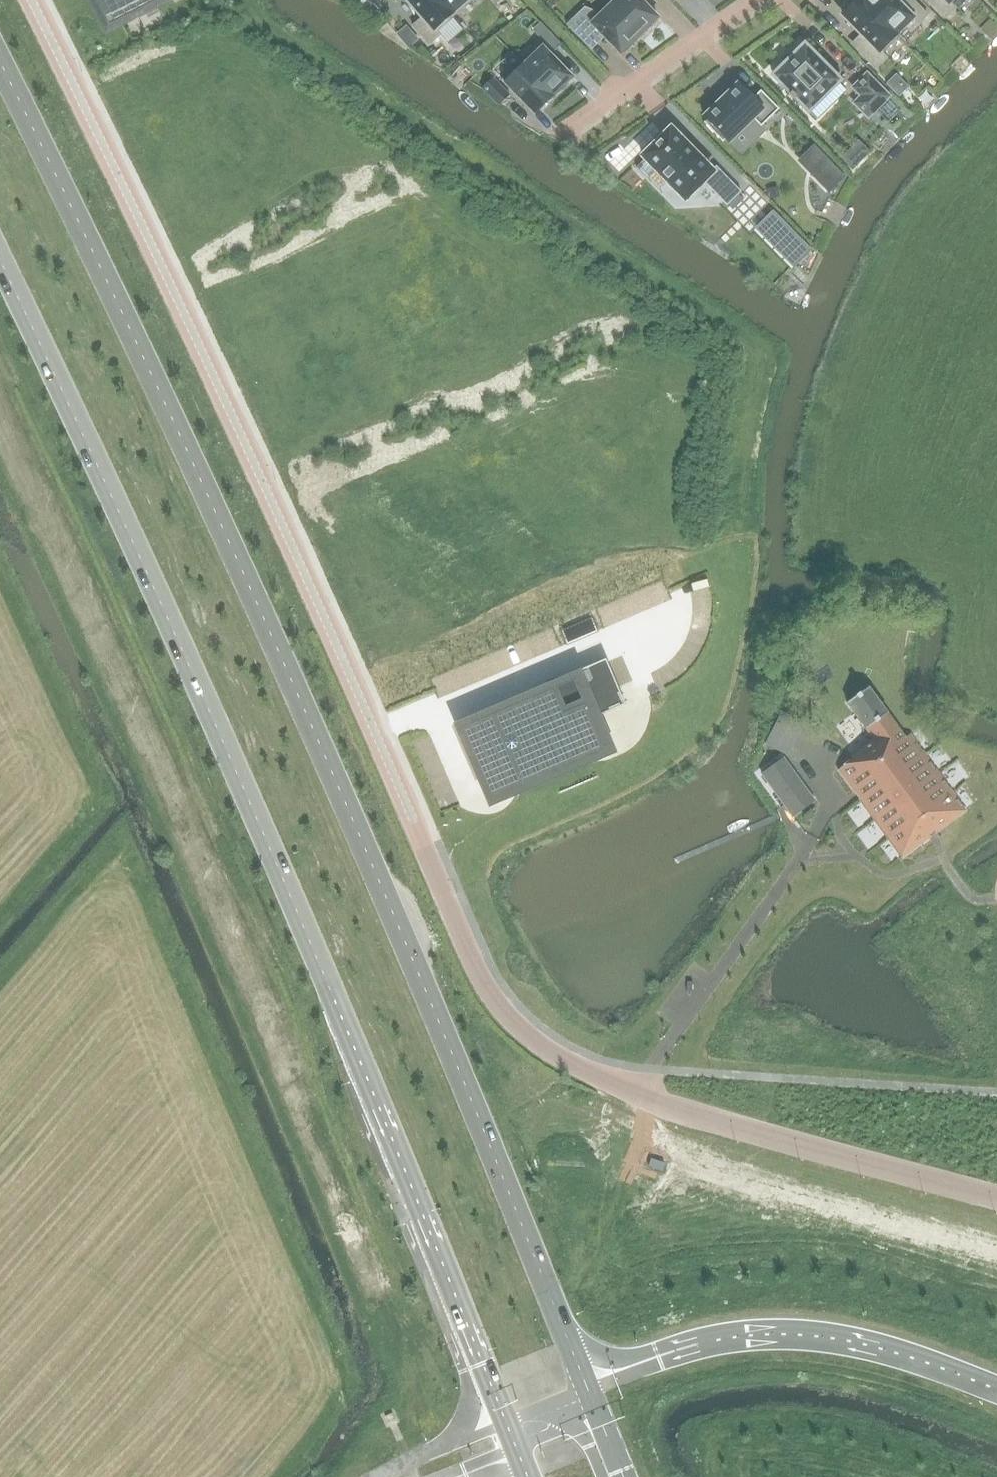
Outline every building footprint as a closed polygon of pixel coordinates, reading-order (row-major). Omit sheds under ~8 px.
[(162,0),(94,0),(107,27),(162,0)] [(439,0),(407,0),(422,17),(412,26),(429,45),(440,35),(436,31),(453,16),(439,0)] [(453,16),(472,0),(439,0),(453,16)] [(658,18),(640,0),(615,0),(609,5),(639,36),(658,18)] [(895,33),(894,34),(861,0),(859,0),(858,1),(857,0),(853,0),(842,11),(845,13),(843,16),(864,38),(854,48),(875,69),(886,58),(881,53),(898,37),(895,33)] [(894,34),(895,33),(910,18),(917,25),(927,15),(912,0),(907,0),(900,6),(894,0),(861,0),(894,34)] [(927,1),(945,19),(955,9),(948,2),(949,0),(927,0),(927,1)] [(586,45),(599,33),(620,55),(639,36),(609,5),(598,16),(592,10),(584,7),(566,24),(586,45)] [(417,40),(409,30),(400,38),(408,48),(417,40)] [(560,45),(548,32),(540,39),(553,52),(560,45)] [(795,98),(808,111),(839,81),(804,45),(794,54),(792,53),(780,64),(782,66),(773,76),(790,93),(788,94),(793,99),(795,98)] [(553,96),(572,78),(542,47),(523,65),(553,96)] [(553,96),(523,65),(520,62),(501,80),(534,114),(553,96)] [(866,74),(852,88),(875,110),(889,97),(866,74)] [(895,74),(885,84),(898,97),(908,87),(895,74)] [(492,78),(481,88),(498,105),(500,103),(508,95),(509,95),(492,78)] [(723,141),(724,139),(727,142),(752,118),(760,126),(778,109),(760,90),(751,99),(738,84),(726,96),(724,93),(713,104),(715,106),(704,117),(706,120),(704,122),(704,121),(703,122),(722,142),(723,141)] [(711,171),(671,130),(670,129),(669,130),(643,155),(642,156),(643,157),(683,198),(684,200),(685,198),(703,181),(726,206),(741,192),(716,166),(711,171)] [(860,144),(843,161),(852,170),(869,152),(860,144)] [(827,160),(812,175),(830,193),(845,178),(827,160)] [(768,205),(753,220),(784,251),(799,236),(768,205)] [(591,719),(625,705),(605,658),(538,686),(541,692),(457,728),(469,755),(476,752),(479,757),(476,758),(481,768),(483,767),(485,772),(483,773),(493,795),(604,748),(591,719)] [(853,758),(837,770),(901,857),(965,810),(937,771),(909,734),(904,738),(886,713),(878,702),(867,687),(846,702),(865,729),(872,738),(850,755),(853,758)] [(776,763),(761,774),(792,816),(814,800),(794,773),(783,758),(776,763)]
